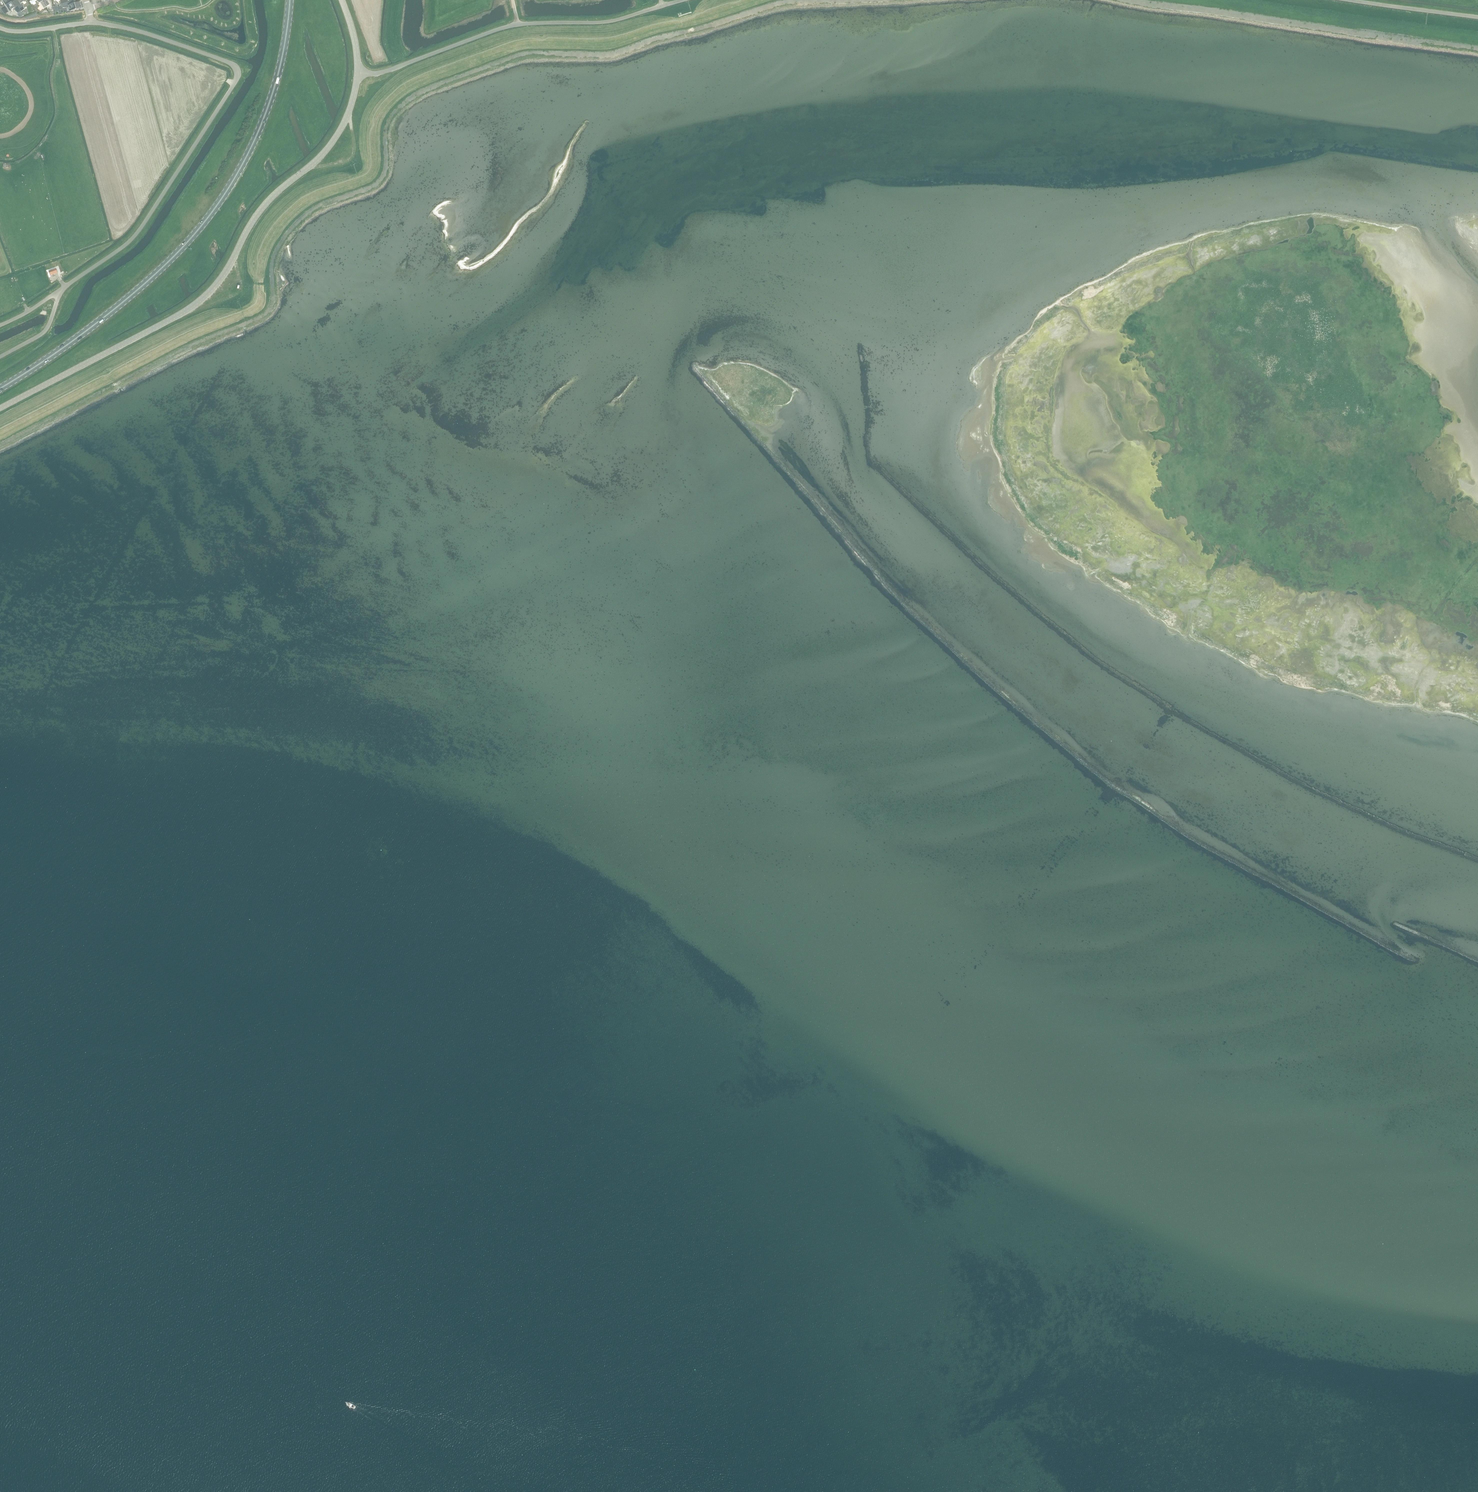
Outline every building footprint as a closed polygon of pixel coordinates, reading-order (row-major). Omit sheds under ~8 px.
[(14,0),(14,1),(12,2),(10,0),(6,0),(4,2),(10,11),(13,9),(18,14),(21,11),(14,0)] [(21,11),(25,9),(23,3),(26,1),(25,0),(15,0),(14,1),(14,0),(21,11)] [(75,0),(61,4),(62,8),(66,8),(69,8),(70,11),(81,8),(79,2),(74,3),(74,1),(75,0)]
